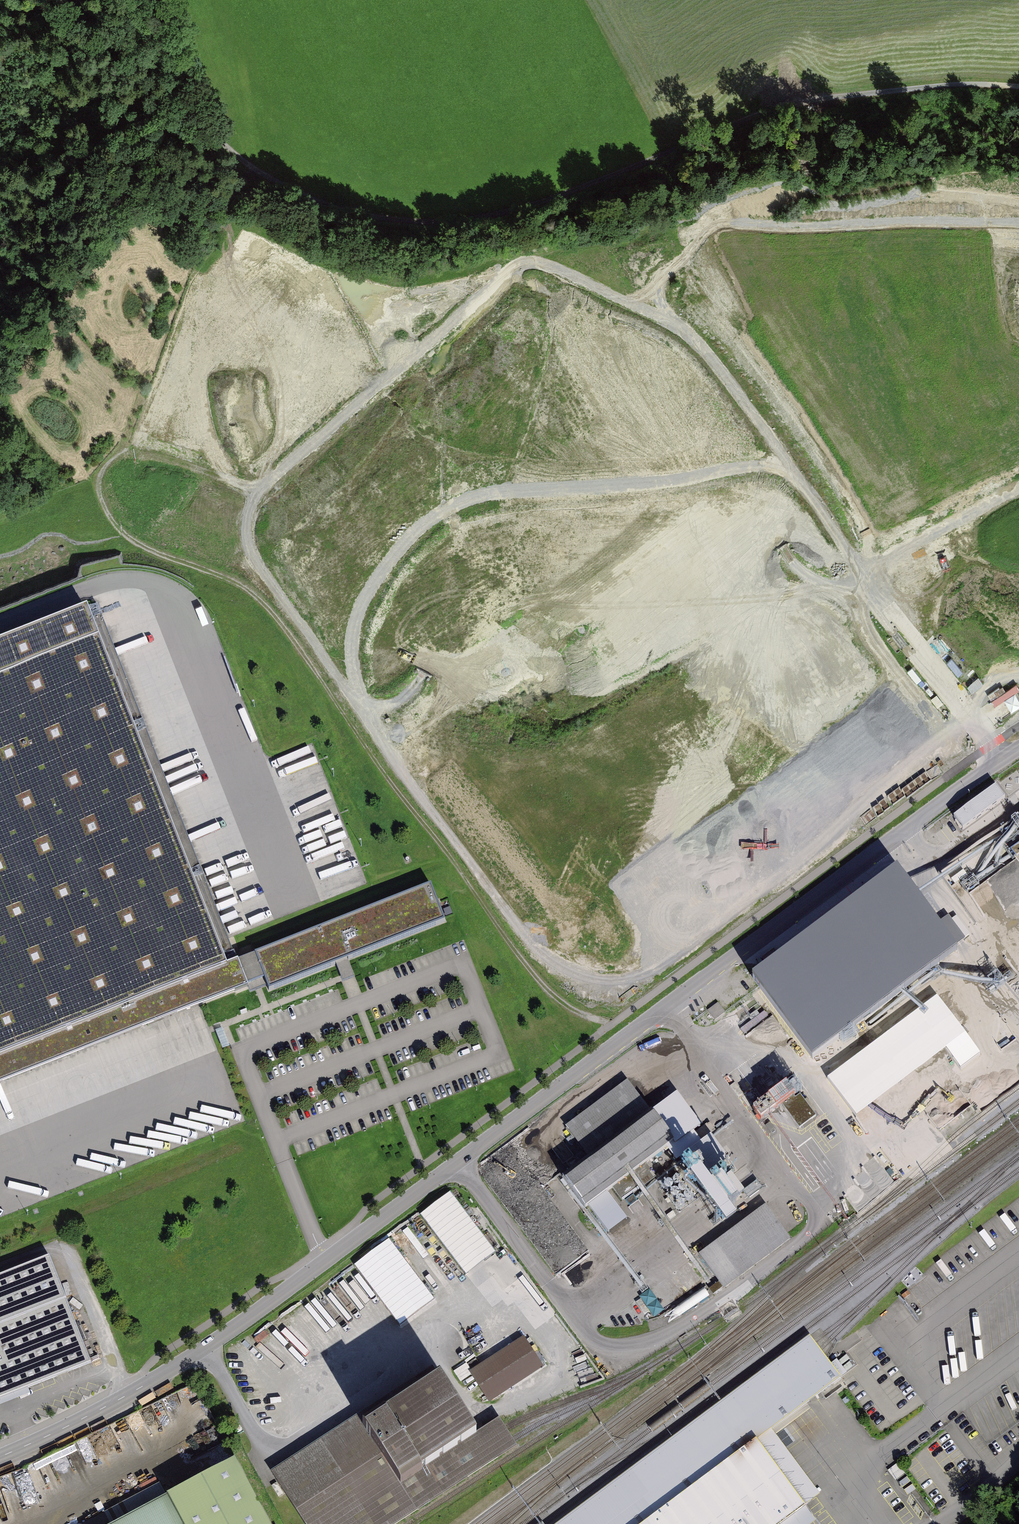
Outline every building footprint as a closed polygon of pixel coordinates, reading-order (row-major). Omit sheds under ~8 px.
[(9,1082),(248,987),(238,963),(226,968),(87,610),(0,644),(0,1059),(9,1082)] [(996,786),(953,818),(963,832),(1006,799),(996,786)] [(813,1059),(957,951),(898,871),(753,979),(813,1059)] [(431,884),(254,955),(255,957),(267,987),(270,993),(446,924),(431,884)] [(255,957),(238,963),(248,987),(250,993),(267,987),(255,957)] [(960,1080),(981,1067),(940,1002),(919,1016),(960,1080)] [(9,1082),(0,1059),(0,1086),(9,1082)] [(627,1081),(565,1127),(589,1159),(561,1179),(584,1210),(674,1144),(627,1081)] [(816,1117),(800,1095),(795,1099),(795,1098),(783,1106),(800,1129),(816,1117)] [(742,1191),(749,1201),(765,1191),(758,1180),(742,1191)] [(452,1197),(421,1220),(467,1280),(498,1257),(452,1197)] [(790,1239),(766,1206),(699,1255),(724,1288),(790,1239)] [(652,1319),(665,1313),(654,1288),(644,1292),(639,1281),(647,1277),(644,1269),(653,1265),(648,1255),(642,1258),(640,1253),(623,1260),(630,1276),(629,1276),(633,1287),(636,1285),(652,1319)] [(0,1278),(0,1401),(96,1365),(55,1258),(0,1278)] [(525,1336),(472,1370),(494,1403),(546,1369),(525,1336)] [(556,1523),(815,1523),(816,1523),(804,1507),(820,1496),(776,1435),(839,1376),(819,1350),(813,1342),(808,1336),(556,1523)] [(270,1473),(303,1523),(398,1523),(516,1446),(512,1440),(505,1429),(499,1419),(477,1434),(433,1367),(270,1473)] [(117,1523),(268,1523),(235,1461),(117,1523)]
